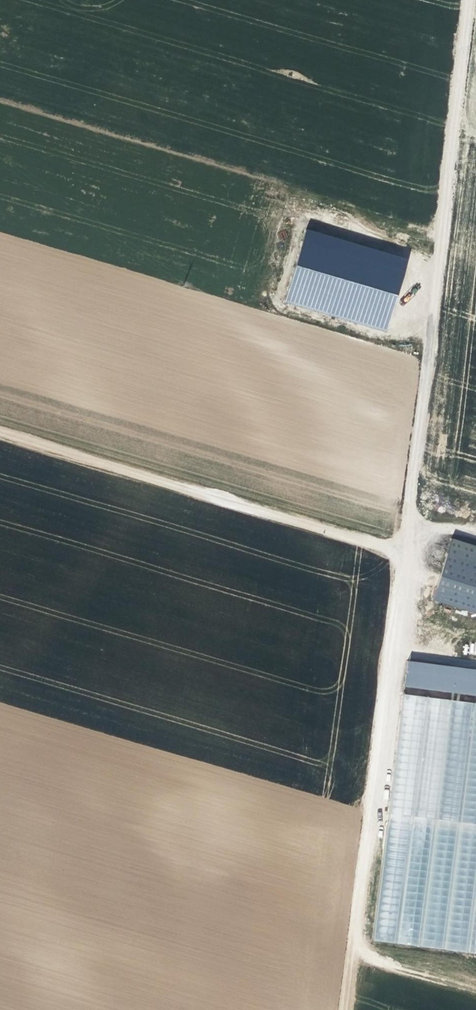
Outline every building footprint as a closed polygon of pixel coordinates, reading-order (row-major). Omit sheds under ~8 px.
[(408,259),(306,229),(285,302),(386,331),(408,259)] [(452,539),(433,601),(475,614),(475,546),(452,539)] [(409,661),(405,687),(475,696),(475,670),(409,661)]
